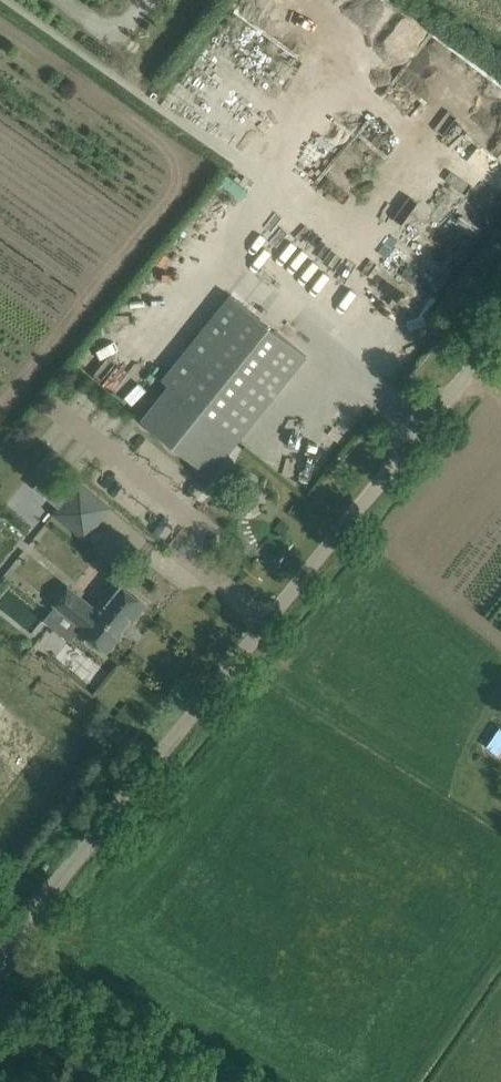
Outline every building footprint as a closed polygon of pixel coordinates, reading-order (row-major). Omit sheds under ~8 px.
[(392,0),(330,0),(384,20),(392,0)] [(306,355),(230,294),(162,378),(169,384),(141,418),(210,474),(214,469),(210,466),(234,436),(238,440),(240,438),(238,437),(238,438),(215,420),(281,337),(304,355),(304,356),(305,357),(306,355)] [(44,473),(33,487),(44,495),(55,481),(44,473)] [(51,514),(85,541),(112,507),(78,480),(51,514)] [(128,618),(131,621),(145,604),(121,585),(106,604),(102,600),(95,608),(67,586),(54,603),(81,626),(79,629),(107,651),(120,634),(117,631),(128,618)]
